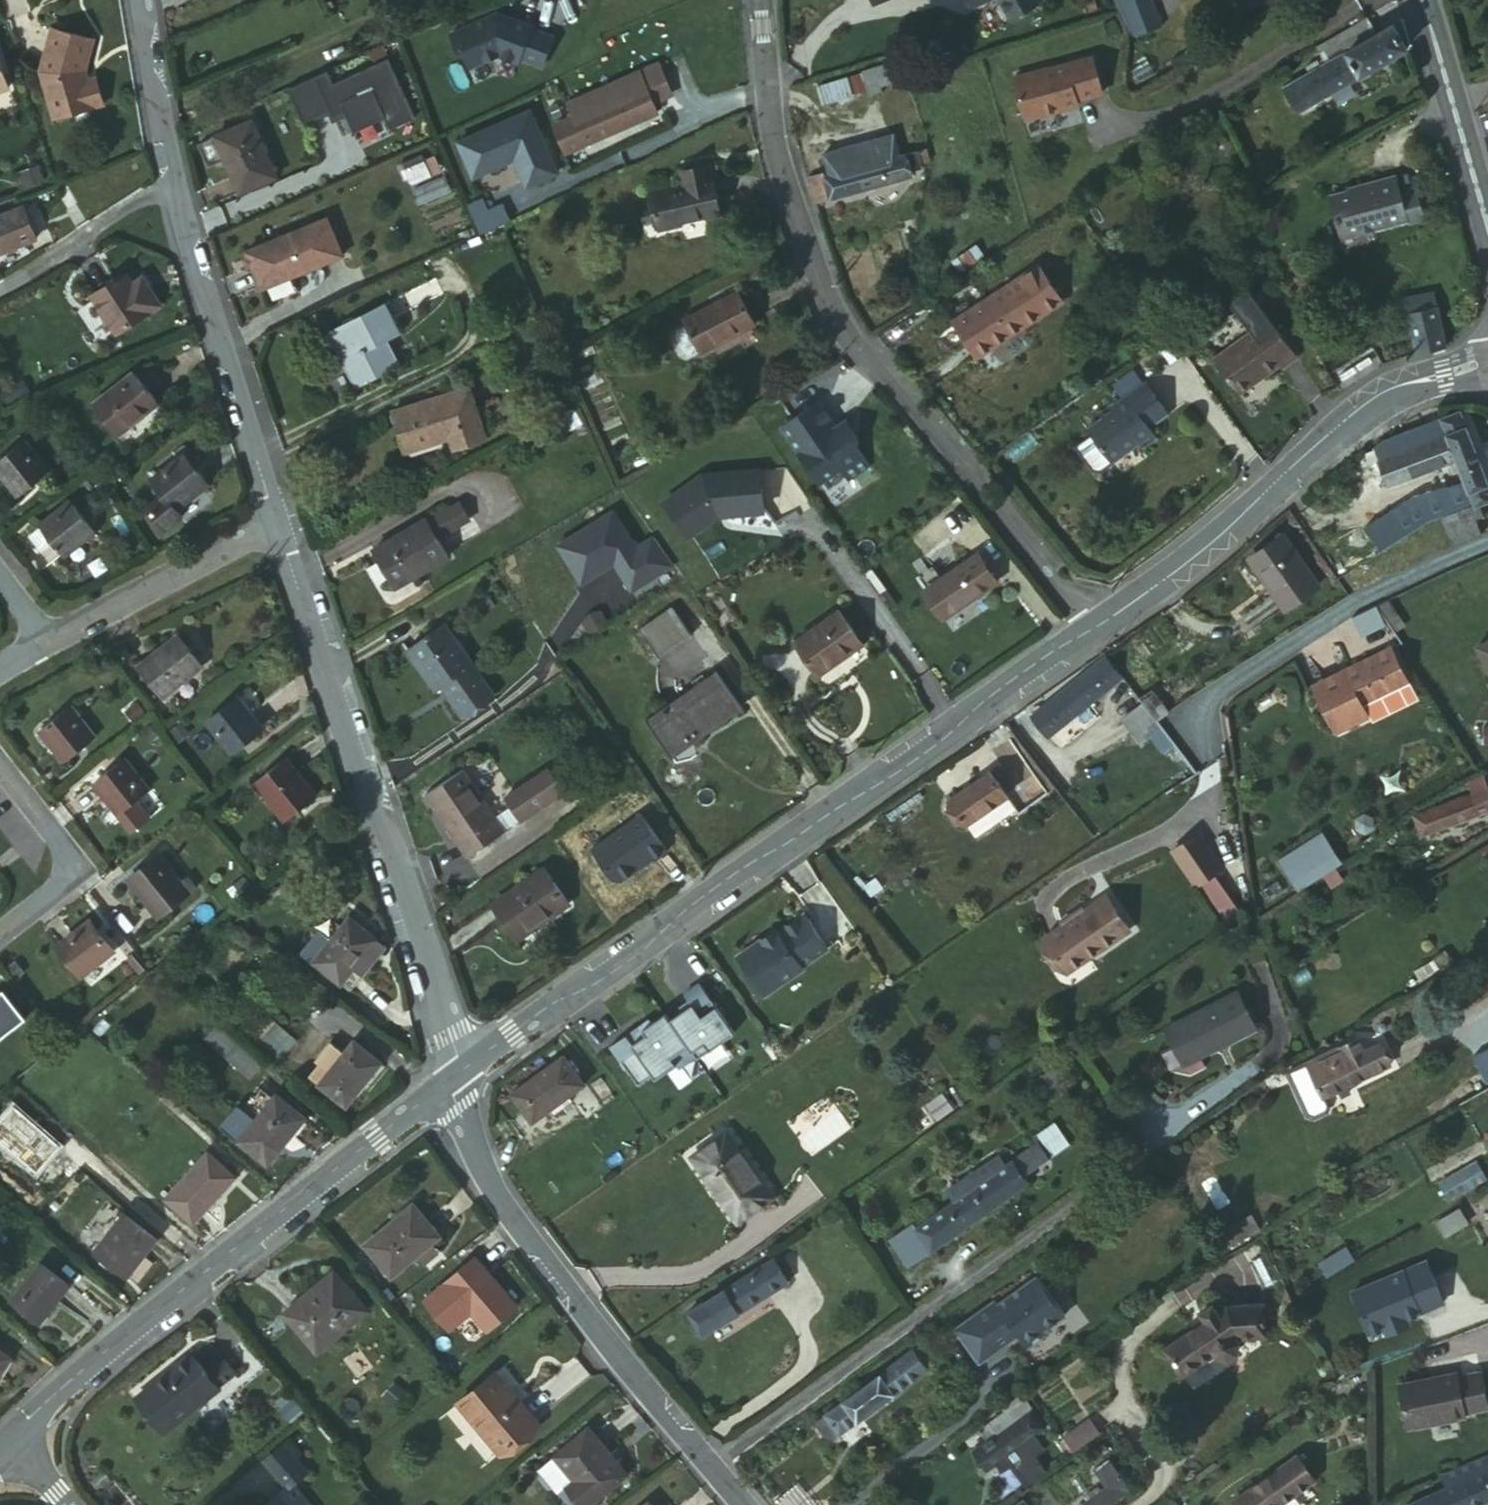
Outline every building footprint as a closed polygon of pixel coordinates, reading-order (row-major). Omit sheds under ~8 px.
[(1036,2),(1035,0),(999,0),(1007,16),(1036,2)] [(1130,29),(1151,21),(1141,0),(1116,0),(1130,29)] [(465,52),(471,67),(500,54),(520,60),(521,56),(544,63),(554,34),(531,26),(532,24),(497,12),(451,33),(460,51),(465,52)] [(1325,66),(1373,36),(1362,18),(1313,48),(1325,66)] [(1294,111),(1404,44),(1391,25),(1373,36),(1325,66),(1282,91),(1294,111)] [(49,115),(59,120),(100,107),(92,81),(81,85),(77,72),(81,71),(88,43),(47,32),(37,76),(49,115)] [(1033,65),(1012,70),(1022,112),(1075,99),(1074,94),(1100,88),(1092,52),(1033,67),(1033,65)] [(324,70),(285,87),(300,120),(326,109),(330,116),(341,110),(351,132),(381,117),(388,130),(412,118),(385,59),(330,83),(324,70)] [(611,75),(561,98),(570,117),(582,144),(650,113),(642,97),(658,91),(648,65),(614,81),(611,75)] [(872,86),(884,82),(879,66),(810,88),(815,104),(859,90),(861,97),(874,92),(872,86)] [(570,117),(561,98),(538,108),(546,127),(570,117)] [(527,102),(463,130),(477,162),(514,145),(525,170),(553,158),(527,102)] [(558,155),(582,144),(570,117),(546,127),(558,155)] [(240,196),(277,179),(253,124),(214,140),(240,196)] [(825,176),(893,154),(887,132),(818,153),(825,176)] [(816,172),(802,176),(811,205),(909,176),(908,167),(919,165),(914,147),(893,154),(825,176),(817,177),(816,172)] [(404,165),(410,184),(442,174),(436,155),(404,165)] [(648,194),(652,225),(719,216),(713,167),(685,171),(686,189),(648,194)] [(1362,180),(1331,193),(1343,231),(1360,226),(1361,228),(1378,223),(1377,220),(1409,209),(1402,187),(1396,169),(1362,182),(1362,180)] [(35,170),(17,177),(23,192),(41,185),(35,170)] [(1417,181),(1402,187),(1409,209),(1411,215),(1426,210),(1417,181)] [(31,240),(20,212),(0,220),(0,251),(31,240)] [(326,220),(299,230),(315,267),(339,257),(326,220)] [(315,267),(299,230),(242,252),(258,289),(315,267)] [(119,329),(167,303),(152,272),(140,279),(134,267),(97,288),(119,329)] [(1295,352),(1269,316),(1246,285),(1228,298),(1243,320),(1250,329),(1213,357),(1235,386),(1263,366),(1266,370),(1279,360),(1281,363),(1295,352)] [(698,350),(700,353),(757,321),(741,289),(681,320),(686,328),(676,334),(675,340),(683,354),(690,356),(698,350)] [(996,289),(945,322),(969,359),(1020,326),(996,289)] [(1407,310),(1416,349),(1440,343),(1439,335),(1431,305),(1407,310)] [(329,334),(354,391),(395,372),(385,350),(400,342),(385,308),(329,334)] [(1233,327),(1240,336),(1250,329),(1243,320),(1233,327)] [(1235,386),(1238,390),(1266,370),(1263,366),(1235,386)] [(1099,415),(1085,425),(1090,431),(1110,458),(1110,459),(1137,439),(1141,445),(1155,434),(1148,423),(1144,417),(1163,403),(1144,377),(1111,401),(1110,399),(1096,409),(1099,415)] [(126,438),(165,406),(146,381),(108,414),(126,438)] [(461,454),(488,441),(466,395),(397,428),(412,462),(457,441),(461,454)] [(822,400),(784,426),(822,482),(842,468),(849,479),(874,464),(856,438),(845,422),(840,425),(822,400)] [(1167,409),(1163,403),(1144,417),(1148,423),(1167,409)] [(1455,410),(1434,419),(1449,457),(1453,469),(1465,500),(1467,506),(1487,498),(1455,410)] [(850,418),(845,422),(856,438),(861,434),(850,418)] [(1449,457),(1434,419),(1389,436),(1370,446),(1371,451),(1377,463),(1383,484),(1449,457)] [(1110,458),(1090,431),(1075,443),(1092,466),(1098,467),(1110,458)] [(26,498),(55,475),(32,445),(3,470),(26,498)] [(1377,463),(1371,451),(1361,454),(1367,467),(1377,463)] [(173,501),(185,514),(218,488),(194,458),(160,485),(173,501)] [(705,472),(659,501),(680,534),(712,514),(712,512),(718,512),(719,514),(766,509),(762,467),(705,472)] [(1434,514),(1465,500),(1453,469),(1410,488),(1358,522),(1375,553),(1434,514)] [(190,523),(185,514),(173,501),(159,511),(176,534),(190,523)] [(72,560),(103,534),(79,505),(49,529),(72,560)] [(457,509),(428,525),(438,542),(467,525),(457,509)] [(1438,515),(1448,544),(1478,532),(1472,518),(1457,523),(1452,511),(1438,515)] [(381,561),(391,579),(395,586),(448,559),(438,542),(428,525),(428,524),(376,552),(381,561)] [(1279,607),(1311,586),(1278,535),(1245,557),(1279,607)] [(949,616),(996,578),(976,551),(927,588),(949,616)] [(381,585),(391,579),(381,561),(371,566),(381,585)] [(689,631),(671,605),(637,630),(654,655),(689,631)] [(817,666),(861,634),(841,606),(796,638),(817,666)] [(465,717),(487,706),(447,628),(415,645),(439,688),(447,683),(465,717)] [(1471,645),(1485,677),(1487,676),(1487,637),(1471,645)] [(171,700),(209,671),(188,642),(149,671),(171,700)] [(1118,675),(1104,657),(1031,718),(1045,735),(1118,675)] [(1313,695),(1328,724),(1357,708),(1353,700),(1395,677),(1385,658),(1313,695)] [(672,753),(739,704),(718,672),(648,721),(672,753)] [(1121,711),(1136,749),(1165,738),(1158,719),(1168,715),(1160,696),(1121,711)] [(244,759),(268,738),(242,705),(217,725),(244,759)] [(62,761),(96,739),(77,711),(42,732),(62,761)] [(1487,739),(1487,720),(1480,720),(1480,739),(1487,739)] [(565,787),(547,763),(504,794),(520,818),(565,787)] [(140,802),(152,792),(131,764),(100,790),(123,817),(140,802)] [(293,825),(320,804),(289,766),(263,787),(293,825)] [(501,827),(486,806),(460,769),(424,795),(465,853),(501,827)] [(967,825),(1006,797),(990,773),(951,802),(967,825)] [(1487,811),(1487,806),(1480,778),(1465,784),(1469,796),(1414,817),(1421,836),(1487,811)] [(123,817),(138,834),(155,820),(140,802),(123,817)] [(1298,893),(1345,865),(1325,832),(1278,861),(1298,893)] [(1193,838),(1167,855),(1192,891),(1217,873),(1193,838)] [(162,917),(192,891),(164,860),(134,885),(162,917)] [(517,940),(570,901),(545,868),(494,906),(517,940)] [(1100,902),(1090,909),(1114,943),(1124,936),(1100,902)] [(1114,943),(1090,909),(1038,945),(1062,979),(1114,943)] [(761,938),(737,955),(764,994),(802,967),(801,965),(826,947),(803,913),(777,931),(763,941),(761,938)] [(339,990),(374,942),(345,922),(311,968),(339,990)] [(82,975),(115,950),(91,924),(61,949),(82,975)] [(775,928),(761,938),(763,941),(777,931),(775,928)] [(382,947),(374,942),(339,990),(347,996),(382,947)] [(676,1008),(664,1017),(690,1054),(694,1060),(731,1034),(696,984),(681,995),(685,1001),(688,1006),(679,1012),(676,1008)] [(1239,991),(1168,1025),(1185,1062),(1256,1027),(1239,991)] [(685,1001),(676,1008),(679,1012),(688,1006),(685,1001)] [(673,1066),(690,1054),(664,1017),(662,1014),(649,1023),(627,1039),(624,1035),(608,1046),(636,1086),(650,1076),(653,1080),(673,1066)] [(275,1063),(296,1039),(268,1015),(248,1039),(275,1063)] [(646,1019),(624,1035),(627,1039),(649,1023),(646,1019)] [(252,1081),(264,1066),(217,1026),(204,1040),(252,1081)] [(1335,1066),(1311,1076),(1321,1096),(1387,1064),(1377,1045),(1335,1066)] [(344,1109),(377,1068),(352,1046),(318,1087),(344,1109)] [(309,1079),(318,1087),(345,1055),(336,1047),(309,1079)] [(1304,1064),(1311,1076),(1335,1066),(1327,1052),(1304,1064)] [(690,1054),(673,1066),(677,1072),(694,1060),(690,1054)] [(527,1121),(578,1084),(560,1055),(508,1093),(527,1121)] [(1304,1064),(1286,1074),(1307,1119),(1313,1121),(1325,1115),(1327,1108),(1321,1096),(1311,1076),(1304,1064)] [(267,1167),(301,1122),(274,1100),(238,1144),(267,1167)] [(1030,1134),(1033,1141),(1053,1127),(1050,1122),(1030,1134)] [(1010,1160),(1022,1175),(1064,1144),(1053,1127),(1033,1141),(1009,1158),(1010,1160)] [(736,1215),(766,1192),(724,1133),(693,1155),(736,1215)] [(975,1168),(983,1180),(1004,1165),(996,1154),(975,1168)] [(192,1227),(234,1179),(209,1155),(167,1205),(192,1227)] [(939,1210),(954,1231),(1026,1181),(1022,1175),(1010,1160),(1004,1165),(983,1180),(939,1210)] [(1444,1188),(1455,1204),(1487,1181),(1476,1166),(1444,1188)] [(916,1228),(904,1236),(918,1257),(954,1231),(939,1210),(916,1228)] [(432,1245),(440,1239),(417,1212),(367,1250),(390,1278),(418,1256),(432,1245)] [(1452,1247),(1475,1232),(1463,1214),(1441,1230),(1452,1247)] [(895,1225),(904,1236),(916,1228),(907,1215),(895,1225)] [(125,1282),(154,1244),(124,1219),(94,1256),(125,1282)] [(432,1245),(418,1256),(426,1266),(440,1256),(432,1245)] [(699,1333),(785,1277),(771,1255),(685,1310),(699,1333)] [(36,1325),(67,1288),(41,1266),(10,1304),(36,1325)] [(316,1352),(366,1313),(335,1272),(284,1313),(316,1352)] [(996,1297),(957,1327),(965,1338),(978,1328),(994,1350),(1008,1340),(1006,1337),(1018,1328),(1029,1343),(1047,1329),(1045,1325),(1065,1310),(1037,1272),(998,1301),(996,1297)] [(1196,1316),(1158,1349),(1178,1372),(1208,1345),(1211,1349),(1222,1350),(1229,1343),(1230,1333),(1226,1329),(1229,1328),(1256,1322),(1251,1293),(1214,1299),(1206,1306),(1199,1298),(1188,1308),(1196,1316)] [(919,1342),(811,1421),(826,1439),(907,1379),(932,1360),(919,1342)] [(215,1377),(200,1359),(180,1377),(175,1373),(137,1404),(169,1441),(227,1392),(226,1389),(243,1376),(232,1364),(215,1377)] [(1411,1375),(1419,1419),(1476,1409),(1475,1405),(1487,1403),(1487,1365),(1469,1369),(1468,1365),(1411,1375)] [(502,1452),(537,1423),(492,1369),(457,1398),(502,1452)] [(980,1468),(1038,1427),(1017,1397),(1001,1408),(999,1415),(975,1431),(983,1442),(968,1452),(980,1468)] [(1064,1438),(1075,1455),(1103,1436),(1091,1419),(1064,1438)] [(550,1460),(556,1467),(600,1431),(594,1423),(550,1460)] [(627,1475),(612,1455),(617,1452),(600,1431),(556,1467),(570,1483),(587,1504),(590,1504),(627,1475)] [(258,1458),(261,1462),(281,1445),(278,1441),(258,1458)] [(281,1445),(261,1462),(269,1472),(290,1455),(281,1445)] [(1249,1504),(1273,1504),(1321,1471),(1304,1447),(1241,1492),(1249,1504)] [(290,1455),(269,1472),(283,1486),(288,1482),(302,1469),(290,1455)] [(1073,1504),(1104,1504),(1127,1488),(1104,1456),(1093,1465),(1102,1479),(1071,1502),(1073,1504)] [(1437,1477),(1441,1488),(1405,1504),(1472,1504),(1487,1498),(1487,1482),(1487,1459),(1437,1477)] [(556,1467),(550,1460),(543,1465),(562,1489),(570,1483),(556,1467)] [(283,1486),(276,1491),(287,1504),(308,1504),(288,1482),(283,1486)] [(276,1491),(260,1504),(287,1504),(276,1491)] [(1015,1496),(1003,1504),(1022,1504),(1015,1496)]
